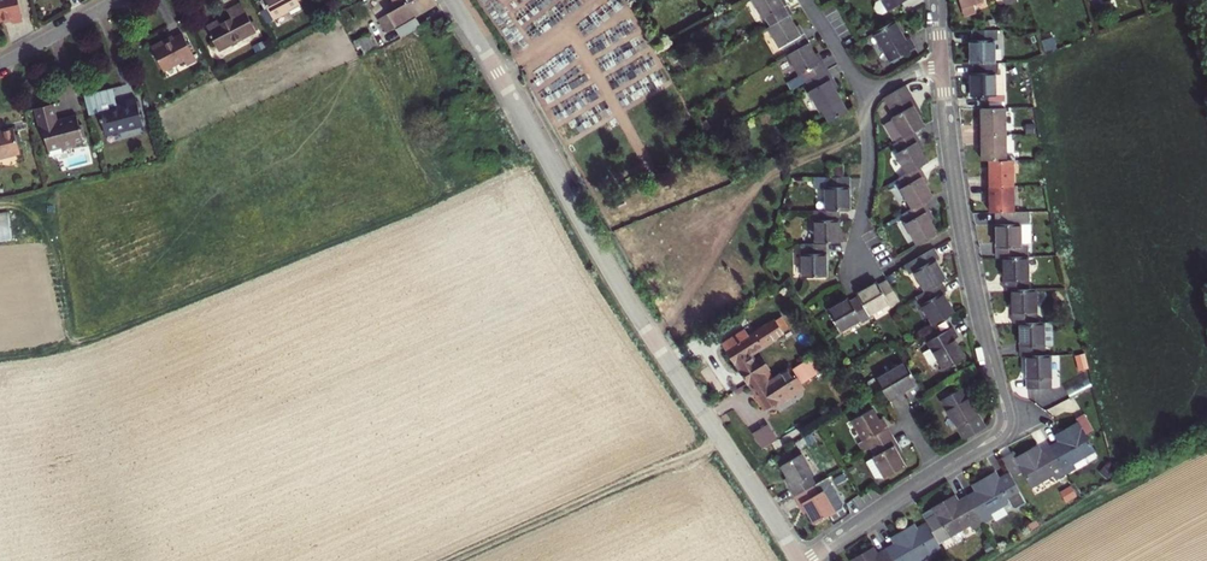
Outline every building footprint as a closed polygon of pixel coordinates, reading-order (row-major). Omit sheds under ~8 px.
[(20,0),(0,0),(0,22),(5,21),(13,19),(14,22),(14,24),(25,21),(20,0)] [(273,18),(289,10),(291,14),(301,8),(298,0),(264,0),(273,18)] [(437,3),(435,0),(392,0),(397,8),(378,19),(386,32),(395,27),(415,16),(437,3)] [(789,16),(792,15),(786,5),(784,7),(780,0),(752,0),(763,19),(766,18),(771,26),(789,16)] [(876,2),(874,9),(877,13),(882,14),(907,0),(880,0),(876,2)] [(963,16),(975,13),(972,4),(983,1),(983,0),(958,0),(963,16)] [(256,31),(242,2),(227,10),(231,17),(222,23),(220,20),(207,26),(219,50),(256,31)] [(421,26),(415,16),(395,27),(401,37),(421,26)] [(788,55),(808,43),(803,34),(800,36),(795,27),(789,16),(771,26),(768,28),(780,48),(783,46),(788,55)] [(894,22),(874,34),(891,62),(915,48),(909,39),(905,41),(894,22)] [(973,64),(994,64),(994,41),(997,41),(996,30),(972,31),(973,41),(970,41),(970,64),(973,64)] [(354,40),(361,55),(377,49),(370,33),(354,40)] [(195,60),(182,34),(174,38),(167,42),(166,39),(151,47),(163,70),(183,59),(186,65),(195,60)] [(807,82),(827,70),(822,61),(819,63),(815,55),(808,43),(788,55),(799,76),(802,74),(807,82)] [(997,64),(994,64),(973,64),(973,73),(971,74),(971,97),(981,97),(981,109),(1002,109),(1002,96),(995,96),(995,74),(998,74),(997,64)] [(827,70),(807,82),(812,91),(809,92),(821,112),(823,111),(830,123),(847,111),(835,90),(830,81),(832,80),(827,70)] [(902,136),(903,138),(914,132),(923,127),(917,116),(912,107),(915,106),(904,86),(885,98),(896,117),(892,119),(895,125),(884,131),(890,142),(902,136)] [(112,89),(84,96),(89,116),(100,113),(106,136),(143,126),(136,99),(120,103),(121,107),(117,108),(112,89)] [(77,117),(58,122),(54,104),(35,109),(39,128),(43,127),(48,151),(61,147),(62,151),(77,148),(75,144),(83,141),(82,138),(85,137),(82,125),(79,126),(77,117)] [(978,135),(1005,134),(1004,109),(1002,109),(981,109),(981,122),(978,123),(978,135)] [(14,129),(0,133),(0,158),(19,153),(14,129)] [(899,152),(896,154),(907,174),(919,168),(927,163),(921,151),(916,143),(919,141),(914,132),(903,138),(894,144),(899,152)] [(982,161),(988,161),(1006,161),(1005,134),(978,135),(979,148),(982,148),(982,161)] [(1006,161),(988,161),(989,174),(986,174),(986,187),(1013,187),(1012,161),(1006,161)] [(844,165),(831,166),(831,178),(844,178),(844,165)] [(912,210),(924,203),(933,198),(926,187),(921,178),(924,177),(919,168),(907,174),(899,179),(903,188),(901,189),(912,210)] [(844,178),(831,178),(815,179),(815,189),(825,189),(826,211),(839,211),(849,210),(849,177),(844,178)] [(1013,187),(986,187),(986,200),(990,200),(990,213),(996,213),(1014,212),(1013,187)] [(926,213),(929,212),(924,203),(912,210),(903,214),(908,223),(905,225),(917,245),(938,233),(931,221),(926,213)] [(839,211),(826,211),(815,211),(816,244),(826,244),(839,244),(839,211)] [(1014,212),(996,213),(997,258),(1003,257),(1027,257),(1026,244),(1020,244),(1019,225),(1028,225),(1028,212),(1014,212)] [(826,244),(816,244),(802,244),(803,278),(826,277),(826,244)] [(933,249),(905,265),(910,274),(914,271),(925,292),(941,283),(946,280),(935,260),(938,258),(933,249)] [(1011,290),(1028,290),(1027,257),(1003,257),(1004,290),(1011,290)] [(857,295),(858,297),(868,315),(888,304),(890,307),(900,301),(888,281),(878,286),(877,283),(857,295)] [(943,294),(946,292),(941,283),(925,292),(917,297),(933,325),(954,313),(943,294)] [(1028,290),(1011,290),(1012,323),(1020,323),(1036,323),(1035,289),(1028,290)] [(870,318),(868,315),(858,297),(851,302),(849,299),(829,311),(840,331),(859,320),(861,323),(870,318)] [(724,344),(748,380),(760,373),(766,369),(760,360),(755,363),(749,354),(789,329),(782,317),(755,333),(751,327),(724,344)] [(1021,356),(1026,356),(1044,355),(1044,346),(1053,346),(1052,322),(1036,323),(1020,323),(1021,356)] [(939,360),(945,371),(965,360),(954,340),(958,338),(953,329),(929,342),(932,348),(924,353),(931,364),(939,360)] [(1044,355),(1026,356),(1027,389),(1050,389),(1050,355),(1044,355)] [(875,380),(880,389),(887,401),(904,392),(909,402),(923,394),(905,363),(875,380)] [(768,385),(760,373),(748,380),(765,408),(801,386),(791,371),(768,385)] [(964,439),(984,427),(967,398),(971,396),(966,386),(942,400),(964,439)] [(862,452),(871,447),(891,436),(886,428),(882,428),(877,420),(871,409),(851,420),(863,441),(858,444),(862,452)] [(1059,434),(1062,440),(1050,447),(1066,474),(1075,469),(1073,464),(1095,451),(1085,435),(1093,431),(1084,414),(1076,419),(1078,423),(1059,434)] [(877,420),(882,428),(886,428),(880,418),(877,420)] [(764,448),(780,439),(770,423),(754,432),(764,448)] [(891,436),(871,447),(876,456),(873,457),(885,478),(904,467),(898,455),(893,447),(896,445),(891,436)] [(1057,479),(1066,474),(1050,447),(1037,454),(1034,448),(1015,459),(1012,453),(1002,459),(1009,473),(1012,477),(1022,471),(1032,487),(1054,475),(1057,479)] [(795,496),(815,485),(811,477),(814,475),(802,455),(782,466),(788,478),(793,486),(790,488),(795,496)] [(976,483),(979,490),(967,497),(983,524),(992,518),(989,514),(1009,503),(1012,507),(1016,508),(1026,502),(1012,477),(1009,473),(999,479),(995,473),(976,483)] [(827,478),(815,485),(795,496),(800,505),(803,503),(808,512),(814,523),(840,508),(842,503),(827,478)] [(983,524),(967,497),(955,504),(951,498),(922,514),(927,523),(939,543),(971,525),(973,529),(983,524)] [(898,541),(886,548),(893,560),(918,560),(941,547),(939,543),(927,523),(917,529),(914,524),(895,535),(898,541)] [(886,548),(874,556),(871,549),(851,560),(852,560),(893,560),(886,548)]
